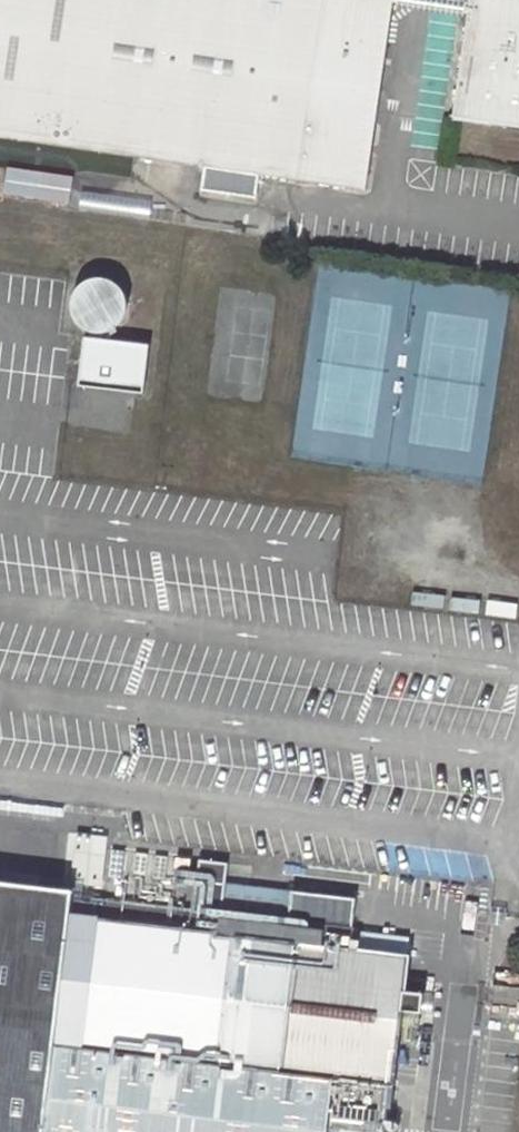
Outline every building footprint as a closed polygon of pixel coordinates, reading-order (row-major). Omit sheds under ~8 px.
[(205,165),(202,189),(257,198),(261,173),(366,189),(394,0),(0,0),(0,135),(205,165)] [(453,116),(518,126),(518,0),(470,0),(453,116)] [(85,326),(91,329),(90,335),(84,334),(78,383),(143,392),(149,343),(103,337),(104,331),(114,327),(121,322),(126,312),(128,304),(126,293),(122,287),(114,280),(104,276),(95,277),(86,280),(78,288),(74,298),(73,309),(76,315),(80,321),(85,326)] [(0,881),(0,1131),(384,1131),(399,1009),(420,1012),(424,979),(403,976),(406,954),(384,950),(386,936),(350,931),(351,926),(286,918),(290,890),(223,882),(226,861),(197,858),(190,909),(101,898),(72,895),(72,890),(0,881)] [(101,898),(102,883),(74,880),(72,890),(72,895),(101,898)]
